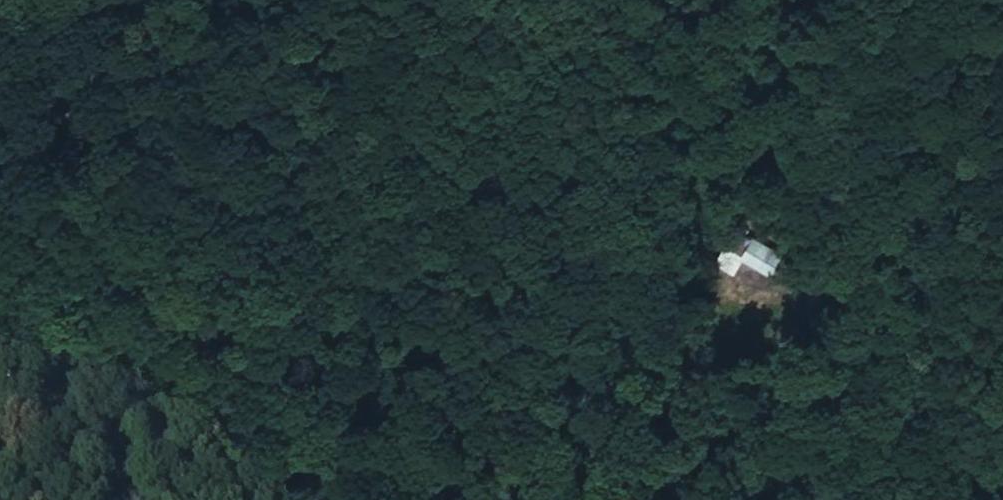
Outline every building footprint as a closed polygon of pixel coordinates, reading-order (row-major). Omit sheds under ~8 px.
[(734,270),(740,258),(771,273),(783,249),(735,226),(717,262),(734,270)]
